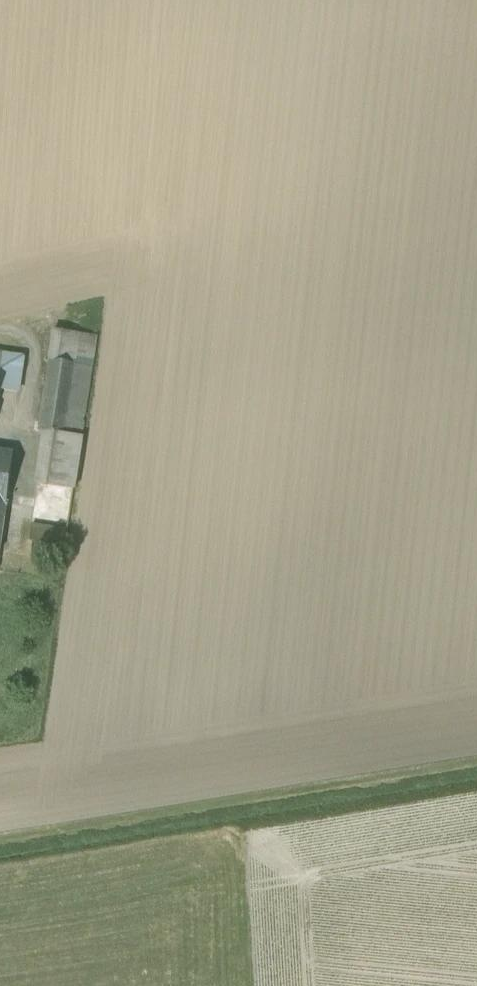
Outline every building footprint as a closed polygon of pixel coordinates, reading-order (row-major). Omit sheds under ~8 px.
[(49,361),(50,361),(91,367),(96,336),(53,330),(49,361)] [(0,378),(0,390),(18,393),(23,357),(3,354),(0,378)] [(85,409),(91,367),(50,361),(44,403),(85,409)] [(81,438),(85,409),(44,403),(40,432),(45,432),(81,438)] [(73,490),(81,438),(45,432),(37,485),(70,490),(73,490)] [(6,508),(14,454),(0,452),(0,507),(6,508)] [(68,531),(73,490),(70,490),(65,531),(68,531)] [(65,547),(68,531),(65,531),(32,525),(29,541),(65,547)]
